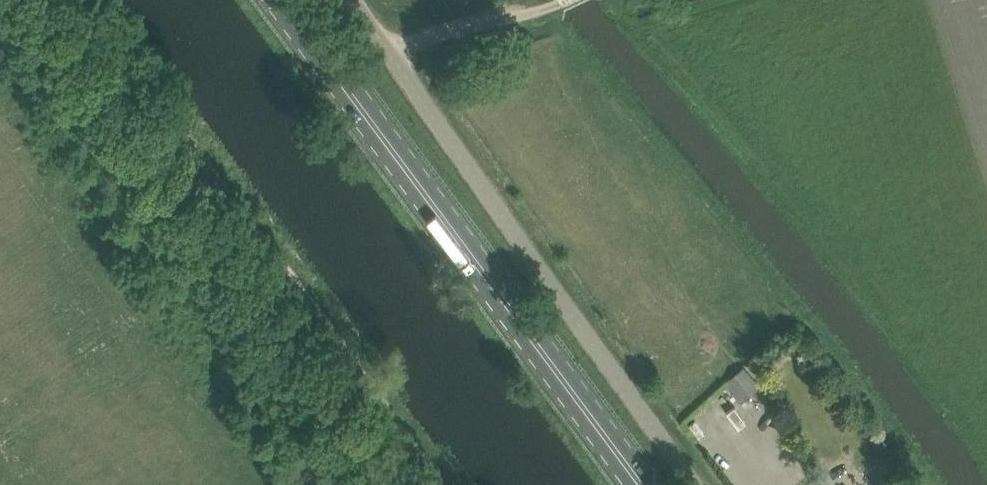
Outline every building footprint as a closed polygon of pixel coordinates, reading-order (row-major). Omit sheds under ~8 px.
[(723,382),(741,402),(761,385),(743,365),(723,382)]
